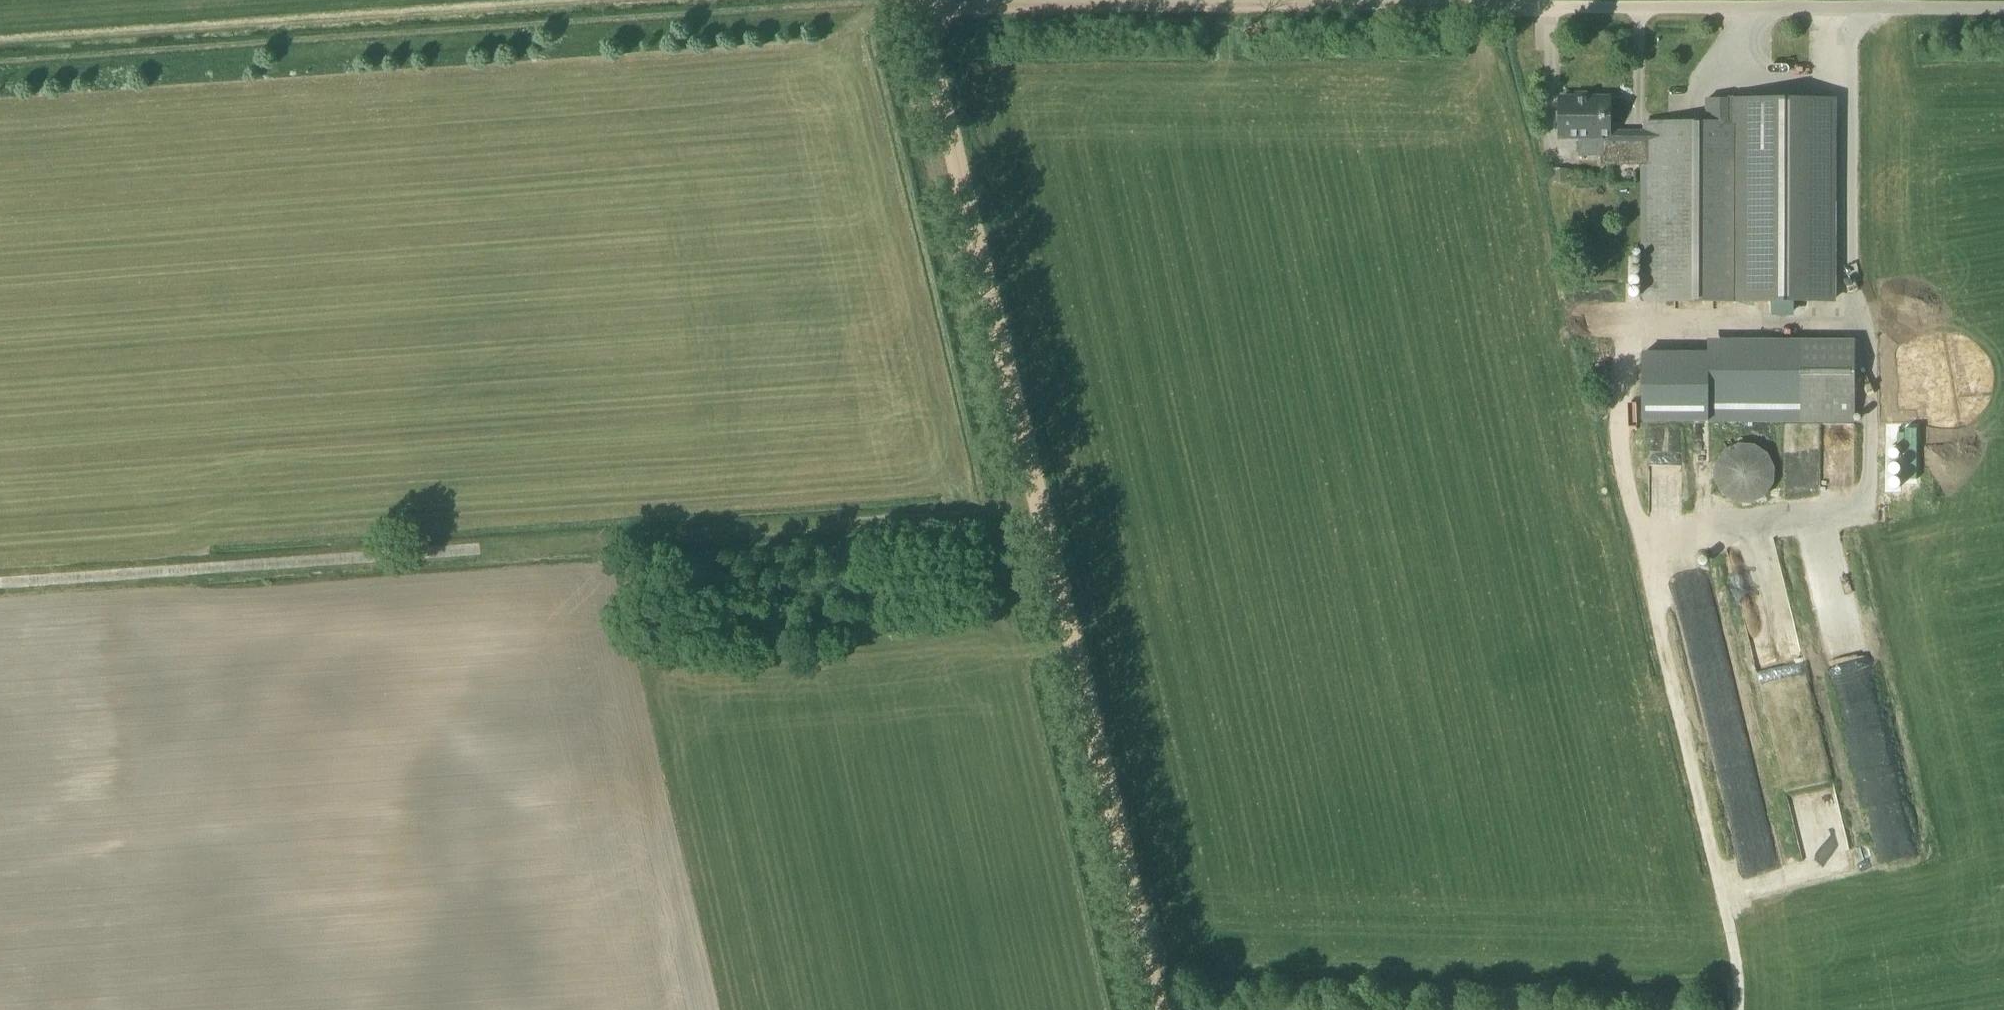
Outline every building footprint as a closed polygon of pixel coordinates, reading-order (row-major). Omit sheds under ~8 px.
[(1644,136),(1610,136),(1610,100),(1559,99),(1559,137),(1579,137),(1579,157),(1600,157),(1600,166),(1644,166),(1644,301),(1831,302),(1832,100),(1706,100),(1706,124),(1644,123),(1644,136)] [(1554,169),(1553,184),(1567,184),(1567,169),(1554,169)] [(1854,342),(1799,341),(1709,341),(1709,422),(1799,422),(1854,422),(1854,342)] [(1844,466),(1844,433),(1832,433),(1832,466),(1844,466)] [(1805,866),(1834,862),(1828,820),(1819,822),(1817,810),(1826,809),(1821,780),(1829,779),(1826,757),(1790,762),(1805,866)]
